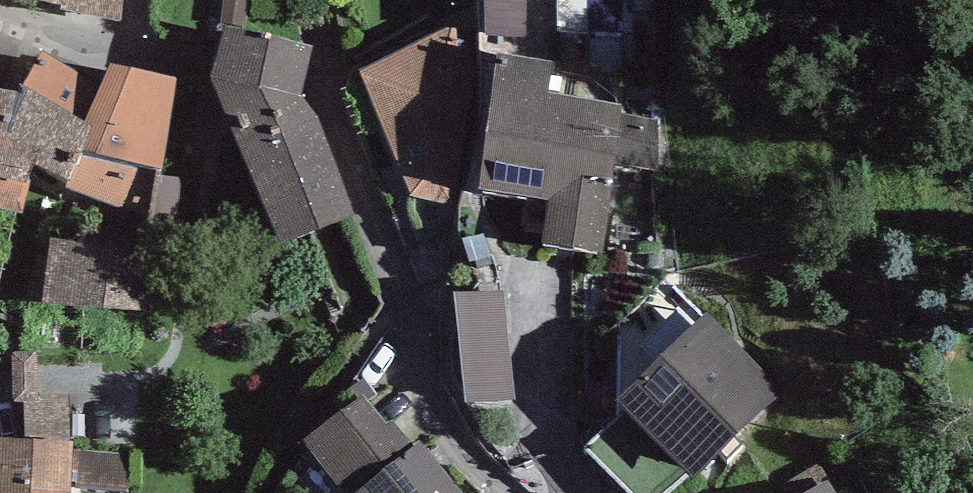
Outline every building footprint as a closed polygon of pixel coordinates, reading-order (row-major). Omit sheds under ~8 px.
[(60,4),(60,10),(124,21),(125,0),(60,0),(60,4)] [(220,21),(244,24),(247,0),(223,0),(220,21)] [(487,33),(558,36),(559,0),(488,0),(487,33)] [(454,25),(359,70),(411,196),(454,204),(483,59),(454,25)] [(209,76),(283,244),(354,215),(315,119),(302,94),(305,81),(312,44),(226,26),(215,55),(209,76)] [(161,169),(178,77),(110,63),(101,84),(42,51),(24,84),(85,121),(93,128),(83,151),(140,164),(161,169)] [(553,62),(498,53),(480,189),(547,199),(543,244),(603,253),(614,164),(659,171),(657,119),(620,111),(621,104),(616,103),(589,77),(552,69),(553,62)] [(20,214),(34,162),(70,180),(83,151),(93,128),(85,121),(24,84),(22,92),(0,87),(0,209),(20,214)] [(70,180),(66,187),(121,207),(140,164),(83,151),(70,180)] [(199,182),(156,176),(147,225),(198,227),(199,182)] [(153,254),(50,240),(46,308),(151,309),(153,254)] [(455,292),(467,405),(514,403),(504,290),(455,292)] [(783,388),(707,311),(617,399),(692,476),(783,388)] [(38,351),(12,352),(15,402),(23,401),(41,400),(40,393),(38,351)] [(415,447),(392,419),(388,423),(363,392),(303,441),(345,492),(357,492),(415,447)] [(23,401),(25,439),(69,442),(68,395),(40,393),(41,400),(23,401)] [(0,438),(0,492),(70,492),(71,484),(73,451),(73,441),(69,442),(25,439),(0,438)] [(420,442),(415,447),(357,492),(463,492),(420,442)] [(73,451),(71,484),(137,489),(140,455),(73,451)] [(827,479),(805,492),(836,492),(827,479)]
